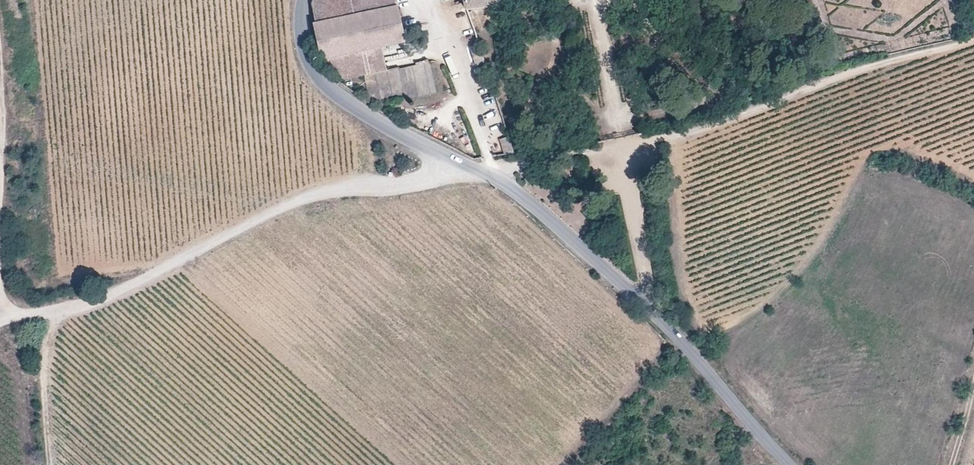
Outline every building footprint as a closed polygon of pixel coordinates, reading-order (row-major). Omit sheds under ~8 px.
[(312,2),(315,20),(314,21),(321,57),(324,60),(382,46),(406,41),(399,5),(396,5),(395,0),(313,0),(312,2)] [(464,3),(466,10),(499,3),(498,0),(463,0),(464,3)] [(382,46),(324,60),(335,71),(343,80),(386,69),(382,46)] [(504,154),(515,151),(510,135),(499,138),(504,154)]
